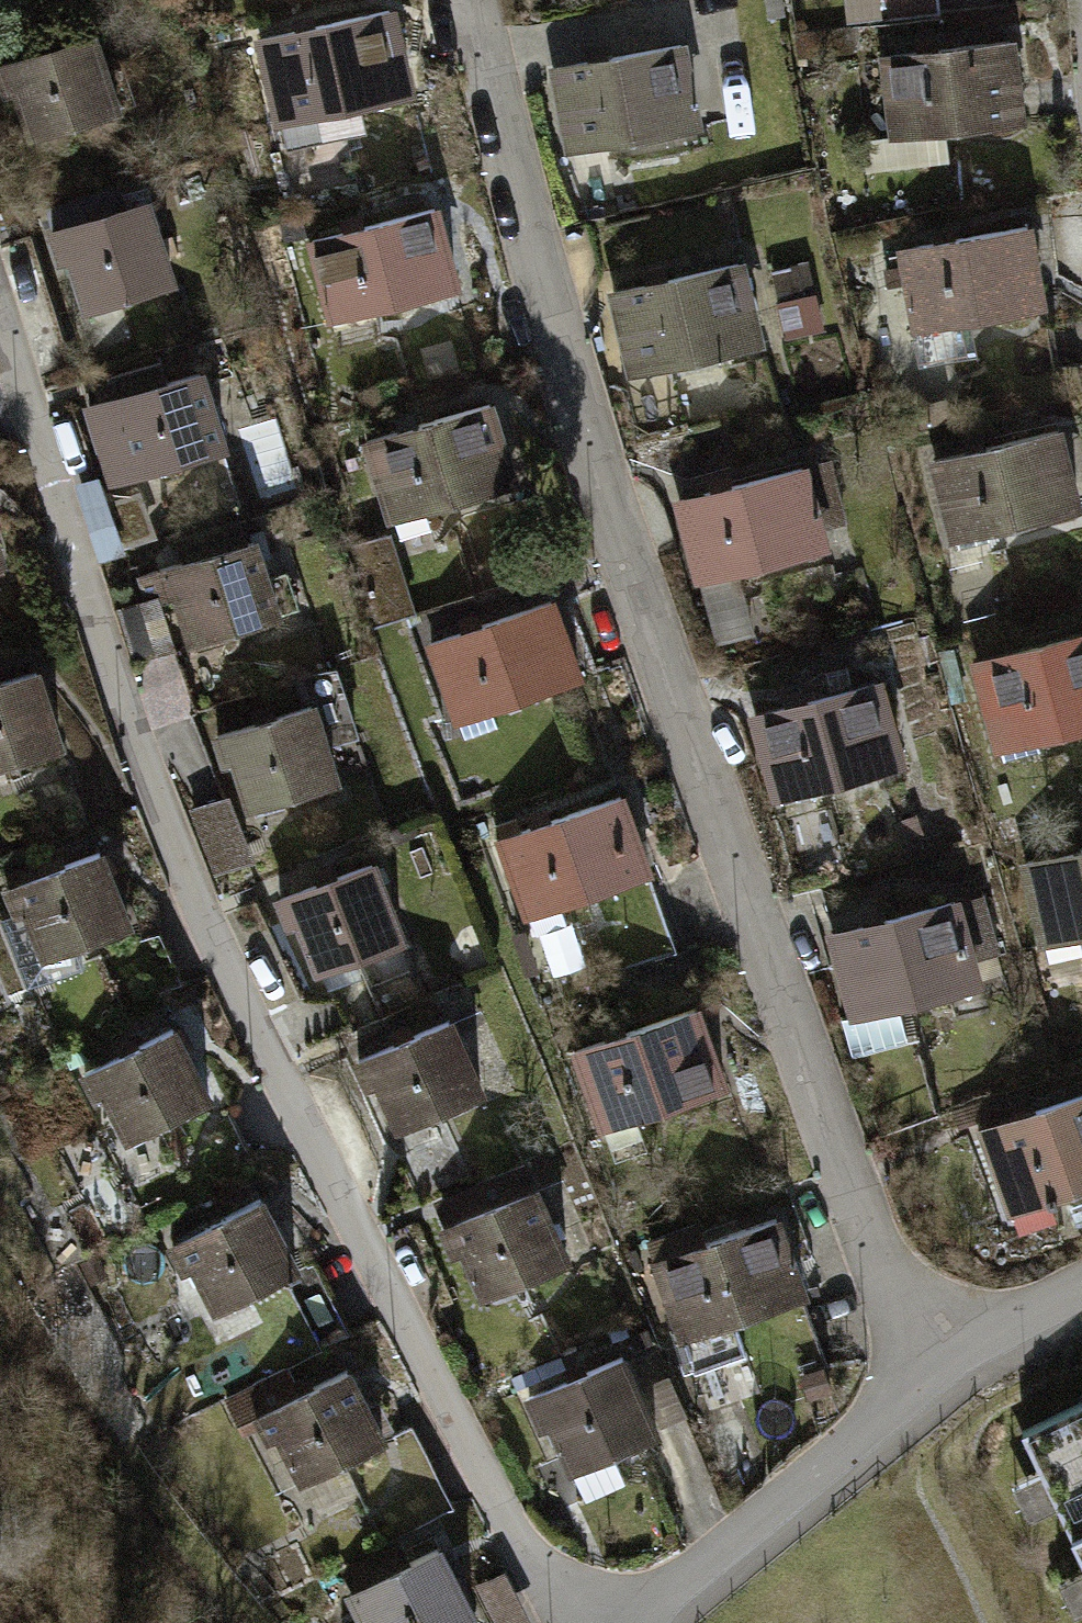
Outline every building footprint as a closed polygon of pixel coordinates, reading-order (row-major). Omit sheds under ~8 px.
[(396,14),(257,42),(274,128),(414,101),(396,14)] [(1017,39),(885,51),(893,134),(1025,122),(1017,39)] [(0,69),(0,107),(14,155),(122,125),(99,41),(0,69)] [(687,44),(549,68),(565,153),(704,126),(687,44)] [(151,196),(46,226),(72,315),(177,286),(151,196)] [(440,211),(306,247),(337,351),(381,340),(375,318),(463,294),(440,211)] [(1030,224),(897,247),(918,361),(961,354),(956,330),(1046,314),(1030,224)] [(769,246),(605,279),(625,379),(824,339),(808,261),(774,268),(769,246)] [(206,372),(97,407),(107,438),(121,434),(134,475),(229,445),(206,372)] [(496,403),(359,442),(382,523),(519,483),(496,403)] [(1059,418),(928,447),(950,545),(1081,516),(1059,418)] [(829,463),(676,503),(699,590),(830,555),(824,532),(846,526),(829,463)] [(263,541),(137,578),(143,599),(166,592),(182,649),(286,619),(263,541)] [(582,684),(556,599),(421,640),(447,725),(582,684)] [(119,613),(136,664),(174,652),(157,601),(119,613)] [(973,665),(1002,780),(1053,767),(1048,747),(1081,738),(1081,638),(973,665)] [(36,671),(0,682),(0,765),(59,747),(36,671)] [(882,683),(748,717),(771,805),(904,772),(882,683)] [(319,711),(207,736),(215,771),(228,768),(240,821),(339,799),(319,711)] [(623,787),(492,830),(531,946),(571,932),(563,907),(653,877),(623,787)] [(226,797),(190,809),(213,874),(248,861),(226,797)] [(1027,863),(1054,975),(1081,969),(1081,939),(1081,850),(1027,863)] [(99,853),(0,891),(0,901),(8,921),(26,914),(44,960),(128,928),(99,853)] [(375,867),(272,906),(284,938),(298,933),(315,978),(404,945),(375,867)] [(985,895),(828,937),(861,1060),(909,1047),(899,1010),(979,988),(973,966),(1002,958),(985,895)] [(707,1011),(574,1055),(613,1170),(652,1157),(640,1121),(733,1090),(707,1011)] [(451,1022),(352,1061),(366,1097),(379,1092),(394,1130),(481,1096),(451,1022)] [(211,1101),(176,1034),(77,1085),(91,1112),(102,1107),(122,1147),(211,1101)] [(974,1134),(1006,1223),(1081,1196),(1081,1096),(974,1134)] [(542,1184),(445,1226),(479,1303),(576,1261),(542,1184)] [(296,1275),(264,1205),(163,1252),(175,1279),(189,1272),(209,1316),(296,1275)] [(769,1224),(652,1259),(677,1340),(794,1305),(769,1224)] [(623,1360),(523,1401),(537,1435),(550,1430),(583,1510),(621,1494),(606,1458),(655,1437),(623,1360)] [(354,1371),(246,1418),(260,1449),(274,1443),(293,1487),(387,1446),(354,1371)] [(1023,1439),(1040,1475),(1013,1488),(1030,1522),(1057,1509),(1081,1559),(1081,1410),(1023,1439)] [(342,1593),(355,1622),(480,1622),(449,1549),(342,1593)] [(1056,1584),(1074,1621),(1081,1617),(1081,1571),(1056,1584)]
